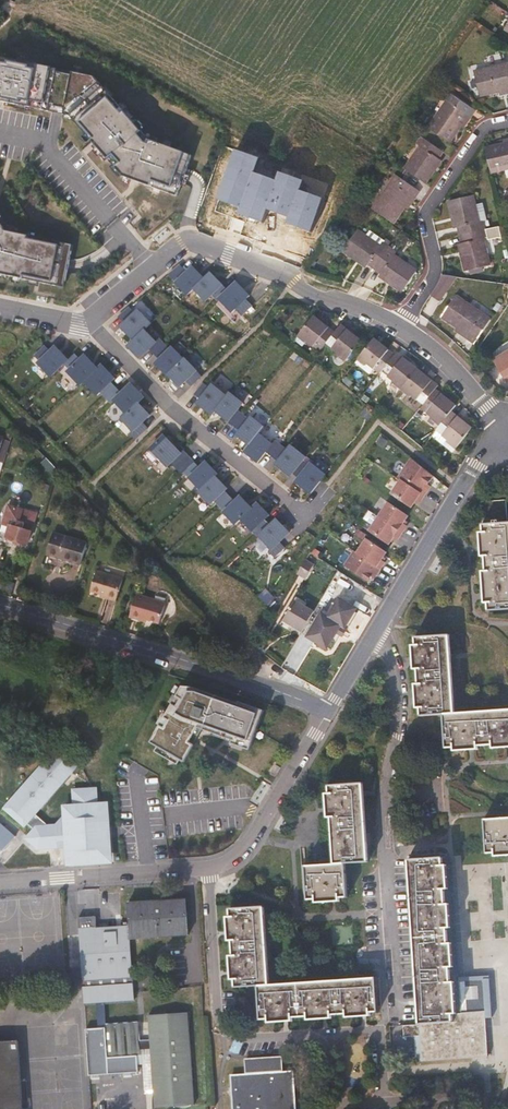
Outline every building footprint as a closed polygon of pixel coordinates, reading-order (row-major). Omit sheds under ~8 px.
[(70,115),(124,176),(177,196),(186,172),(192,155),(149,139),(93,76),(0,56),(0,101),(70,115)] [(474,72),(480,96),(507,89),(507,64),(474,72)] [(474,110),(451,94),(428,128),(427,129),(448,143),(448,142),(467,115),(470,117),(474,110)] [(442,152),(421,137),(416,145),(419,147),(404,169),(425,183),(441,160),(438,159),(442,152)] [(484,149),(490,173),(507,168),(507,143),(484,149)] [(261,158),(236,150),(218,200),(241,209),(240,215),(263,223),(268,210),(288,217),(288,224),(311,233),(324,199),(302,191),(305,181),(280,172),(277,181),(255,173),(261,158)] [(419,191),(396,175),(372,209),(392,224),(392,223),(411,196),(414,198),(419,191)] [(459,235),(485,229),(483,221),(478,222),(472,195),(448,201),(454,229),(457,228),(459,235)] [(64,287),(69,266),(73,245),(6,231),(0,220),(0,274),(64,287)] [(485,229),(459,235),(459,236),(461,243),(458,244),(464,271),(489,266),(483,239),(487,238),(485,230),(485,229)] [(373,269),(389,247),(388,247),(382,242),(379,245),(356,230),(342,251),(366,267),(367,265),(373,269)] [(396,252),(389,247),(373,269),(379,273),(377,275),(402,292),(416,272),(393,256),(396,252)] [(176,283),(187,295),(193,289),(204,279),(193,267),(187,272),(180,265),(169,274),(176,282),(176,283)] [(204,279),(193,289),(205,301),(212,295),(217,300),(219,299),(228,290),(211,273),(204,279)] [(228,290),(219,299),(232,313),(235,309),(242,316),(252,306),(246,299),(250,296),(237,282),(228,290)] [(489,320),(455,297),(441,317),(468,335),(466,339),(473,344),(489,320)] [(118,316),(124,323),(120,327),(133,340),(144,330),(151,323),(138,310),(135,313),(129,307),(118,316)] [(319,350),(325,342),(334,332),(314,315),(299,333),(319,350)] [(334,332),(325,342),(337,352),(336,354),(345,362),(361,342),(340,324),(334,332)] [(155,341),(144,330),(133,340),(127,346),(139,358),(149,349),(154,354),(164,344),(159,338),(155,341)] [(381,371),(394,355),(373,339),(358,358),(378,374),(381,371)] [(170,349),(164,344),(154,354),(159,360),(155,363),(167,376),(168,375),(184,359),(172,347),(170,349)] [(64,364),(68,360),(55,346),(50,351),(45,346),(34,356),(40,361),(38,363),(51,377),(64,364)] [(493,361),(506,381),(507,380),(507,352),(493,361)] [(396,353),(394,355),(381,371),(392,380),(391,382),(400,390),(417,370),(396,353)] [(68,360),(64,364),(69,370),(67,372),(80,386),(84,382),(98,369),(85,355),(80,360),(75,354),(68,360)] [(184,359),(168,375),(179,387),(186,381),(191,387),(202,376),(196,371),(197,370),(185,358),(184,359)] [(98,369),(84,382),(97,396),(100,393),(105,398),(116,388),(111,382),(115,379),(102,365),(98,369)] [(423,405),(435,389),(438,386),(417,370),(400,390),(409,397),(411,395),(423,405)] [(209,387),(203,383),(194,394),(200,399),(196,403),(211,415),(215,411),(227,396),(212,384),(209,387)] [(116,388),(105,398),(111,404),(114,401),(126,414),(138,403),(144,397),(131,384),(121,393),(116,388)] [(435,389),(423,405),(419,409),(440,425),(450,412),(455,406),(435,389)] [(230,392),(227,396),(215,411),(234,426),(243,415),(237,410),(243,403),(230,392)] [(150,415),(138,403),(126,414),(121,419),(132,431),(129,434),(135,440),(148,428),(142,422),(150,415)] [(450,412),(440,425),(436,430),(446,438),(445,441),(454,448),(470,428),(470,427),(450,412)] [(249,419),(243,415),(234,426),(240,431),(236,435),(249,446),(259,434),(264,427),(251,417),(249,419)] [(272,444),(259,434),(249,446),(244,452),(257,463),(266,452),(272,457),(281,445),(275,440),(272,444)] [(184,472),(194,462),(183,451),(181,453),(164,436),(150,449),(167,467),(171,463),(182,474),(184,472)] [(288,450),(281,445),(272,457),(278,461),(275,464),(290,476),(292,473),(302,462),(306,457),(291,446),(288,450)] [(411,459),(407,464),(430,479),(432,476),(411,459)] [(199,468),(194,462),(184,472),(201,490),(215,476),(217,474),(206,462),(199,468)] [(308,466),(302,462),(292,473),(299,478),(296,482),(310,494),(325,475),(311,463),(308,466)] [(426,484),(430,479),(407,464),(397,478),(400,480),(390,494),(409,508),(413,503),(414,500),(418,503),(427,489),(425,487),(426,484)] [(227,488),(215,476),(201,490),(198,492),(210,504),(214,501),(219,506),(229,496),(224,491),(227,488)] [(235,502),(229,496),(219,506),(224,512),(223,513),(235,525),(240,520),(252,508),(240,496),(235,502)] [(483,525),(507,523),(506,500),(485,501),(482,501),(480,501),(481,502),(481,508),(482,508),(483,525)] [(396,539),(405,526),(402,523),(403,521),(407,516),(387,502),(368,531),(388,544),(391,539),(393,537),(396,539)] [(252,508),(240,520),(257,537),(258,536),(270,525),(264,520),(269,515),(257,503),(252,508)] [(22,510),(7,506),(2,524),(9,526),(6,537),(25,543),(29,532),(21,530),(22,523),(18,522),(22,510)] [(507,523),(483,525),(482,508),(481,508),(483,532),(484,556),(486,571),(488,602),(488,610),(507,608),(507,523)] [(270,525),(258,536),(271,550),(268,552),(274,558),(285,548),(280,542),(289,533),(276,519),(270,525)] [(86,542),(52,532),(46,555),(79,565),(86,542)] [(371,573),(375,575),(384,562),(380,559),(382,557),(385,552),(366,539),(356,553),(353,552),(344,566),(366,581),(370,575),(371,573)] [(317,558),(310,552),(297,574),(305,578),(317,558)] [(122,577),(96,570),(90,590),(101,593),(107,595),(106,597),(116,600),(122,577)] [(130,615),(158,623),(161,615),(163,606),(135,597),(130,615)] [(356,608),(338,598),(327,617),(320,613),(307,637),(327,649),(335,634),(339,636),(356,608)] [(313,612),(295,600),(283,621),(301,632),(313,612)] [(448,635),(415,637),(416,645),(417,669),(418,684),(420,707),(421,716),(443,714),(445,748),(453,747),(477,746),(493,744),(507,743),(507,709),(454,713),(448,635)] [(153,750),(176,764),(198,727),(232,739),(231,743),(250,749),(264,709),(238,700),(238,702),(193,686),(182,686),(150,741),(156,745),(153,750)] [(81,767),(59,748),(6,809),(25,826),(28,823),(35,829),(27,838),(38,848),(49,848),(49,838),(55,838),(70,851),(71,862),(84,860),(84,864),(93,863),(93,860),(107,859),(105,839),(108,839),(107,828),(105,828),(103,807),(95,808),(94,790),(73,792),(74,809),(68,809),(68,812),(56,826),(43,826),(33,817),(69,776),(66,773),(70,769),(75,773),(81,767)] [(367,861),(362,783),(329,785),(329,793),(331,817),(334,864),(305,866),(307,899),(315,899),(339,897),(347,896),(345,863),(367,861)] [(485,819),(487,853),(494,852),(507,851),(507,818),(485,819)] [(12,843),(13,840),(15,837),(0,824),(0,854),(2,852),(5,850),(8,848),(10,845),(12,843)] [(446,857),(409,859),(420,1024),(404,1025),(405,1036),(421,1035),(422,1061),(488,1056),(485,1011),(457,1013),(454,976),(446,857)] [(129,926),(130,939),(188,935),(185,899),(127,903),(129,926)] [(268,985),(263,906),(229,908),(230,916),(231,940),(233,955),(234,979),(235,987),(257,985),(260,1019),(268,1019),(292,1017),(307,1016),(331,1014),(346,1013),(370,1011),(377,1011),(375,977),(268,985)] [(130,939),(129,926),(95,928),(95,917),(78,918),(82,981),(132,977),(130,939)] [(96,1003),(104,1002),(134,1000),(132,977),(82,981),(84,1004),(96,1003)] [(104,1002),(96,1003),(97,1028),(105,1028),(104,1002)] [(194,1105),(187,1013),(168,1014),(163,1013),(159,1013),(157,1013),(153,1014),(152,1015),(148,1015),(150,1040),(136,1041),(135,1026),(105,1028),(107,1058),(137,1056),(136,1050),(151,1049),(155,1107),(194,1105)] [(107,1058),(105,1028),(97,1028),(84,1029),(88,1075),(138,1072),(137,1056),(107,1058)] [(17,1042),(0,1043),(0,1108),(22,1108),(17,1042)] [(246,1076),(231,1077),(233,1108),(294,1108),(293,1095),(291,1095),(290,1084),(292,1084),(292,1072),(281,1073),(280,1058),(245,1060),(246,1076)]
